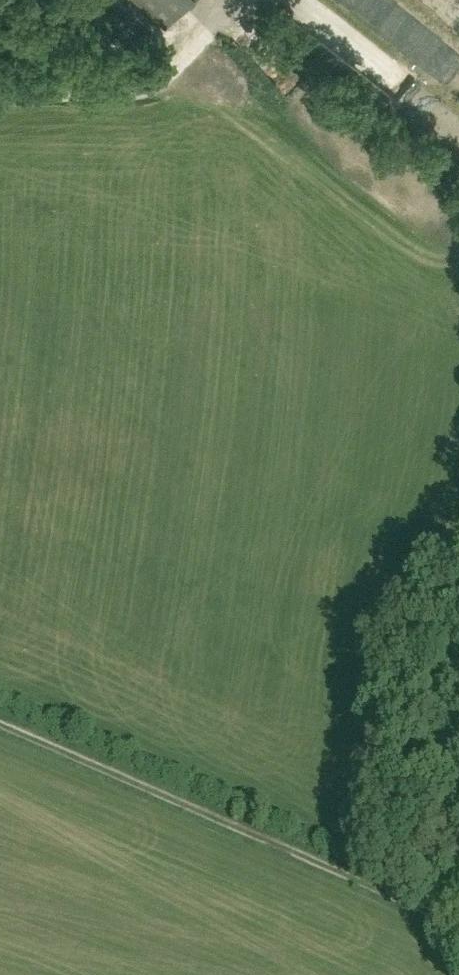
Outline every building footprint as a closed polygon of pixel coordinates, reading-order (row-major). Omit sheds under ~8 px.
[(165,26),(189,0),(137,0),(165,26)]
